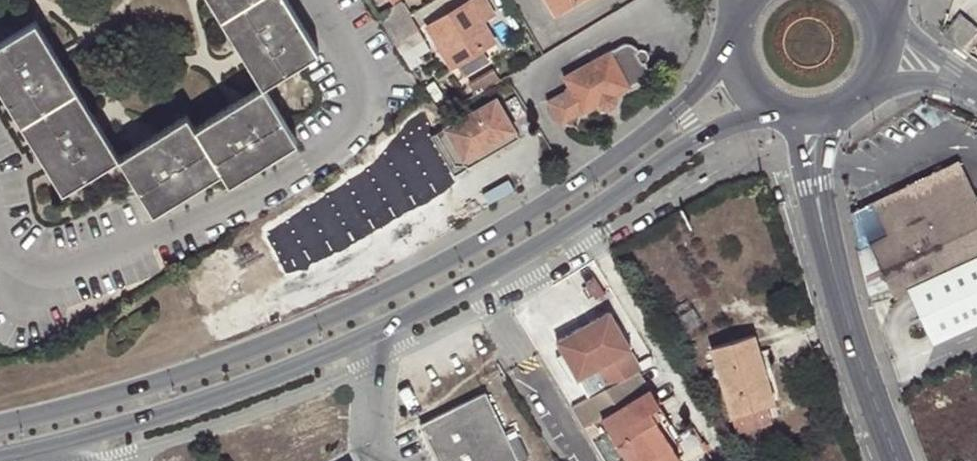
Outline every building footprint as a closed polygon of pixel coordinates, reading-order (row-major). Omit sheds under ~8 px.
[(221,16),(248,0),(211,0),(221,16)] [(287,0),(248,0),(221,16),(263,84),(318,51),(287,0)] [(480,50),(494,42),(481,20),(491,13),(483,0),(470,0),(427,27),(438,47),(442,45),(451,60),(476,45),(480,50)] [(556,12),(576,0),(548,0),(556,12)] [(378,15),(397,44),(418,32),(401,1),(378,15)] [(946,34),(967,50),(976,37),(976,27),(961,14),(946,34)] [(76,87),(35,20),(0,42),(0,87),(21,121),(76,87)] [(572,90),(549,101),(561,125),(600,104),(601,106),(604,108),(606,109),(608,109),(610,109),(612,108),(614,108),(615,107),(616,106),(617,105),(618,103),(619,102),(619,99),(619,97),(619,95),(618,93),(644,79),(645,78),(647,76),(648,75),(649,73),(649,72),(649,70),(649,68),(648,66),(648,65),(640,50),(639,49),(638,47),(637,47),(636,45),(635,45),(634,45),(633,44),(632,44),(630,45),(628,45),(627,45),(626,46),(566,77),(572,90)] [(454,66),(480,50),(476,45),(451,60),(454,66)] [(263,84),(195,125),(222,169),(229,181),(297,140),(263,84)] [(62,189),(118,154),(76,87),(21,121),(62,189)] [(500,96),(519,128),(528,123),(509,91),(500,96)] [(504,146),(520,137),(497,97),(431,135),(454,175),(480,160),(476,153),(500,139),(504,146)] [(188,113),(118,154),(153,211),(222,169),(195,125),(188,113)] [(454,175),(431,135),(258,227),(285,271),(454,175)] [(480,160),(504,146),(500,139),(476,153),(480,160)] [(894,287),(911,282),(952,271),(976,259),(976,203),(961,170),(878,208),(890,236),(874,243),(894,287)] [(911,282),(934,336),(976,317),(976,259),(952,271),(911,282)] [(640,369),(595,288),(527,325),(562,386),(599,366),(610,386),(617,382),(622,379),(640,369)] [(756,371),(765,368),(755,334),(711,347),(737,432),(772,421),(766,403),(756,371)] [(775,401),(765,368),(756,371),(766,403),(775,401)] [(582,403),(617,460),(663,460),(676,453),(650,410),(660,404),(650,387),(640,369),(622,379),(617,382),(610,386),(582,403)] [(485,388),(417,419),(437,460),(519,460),(520,460),(485,388)]
